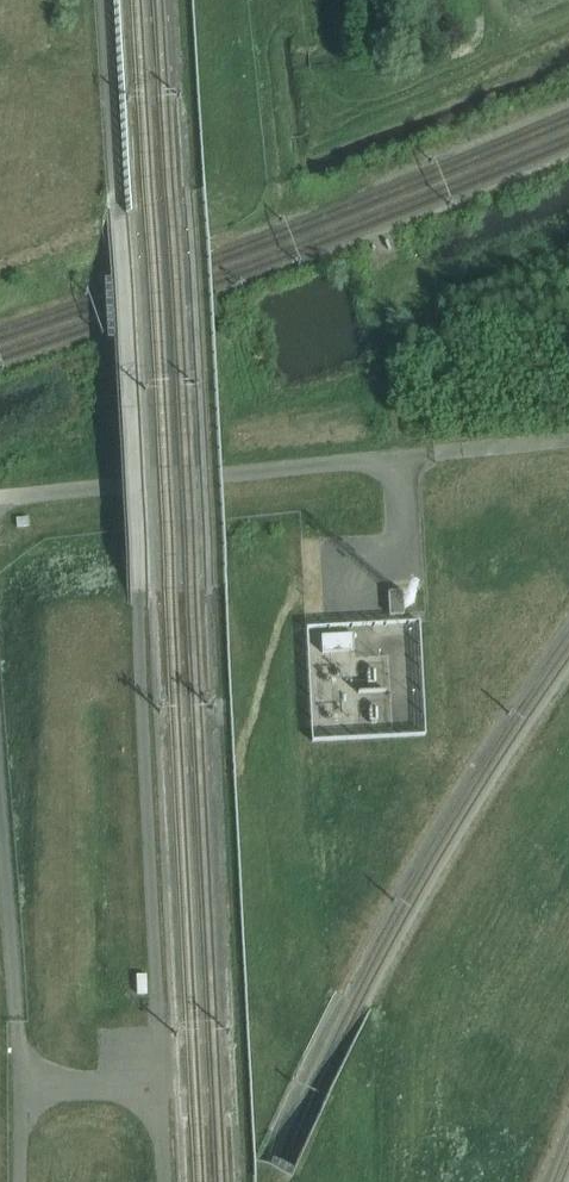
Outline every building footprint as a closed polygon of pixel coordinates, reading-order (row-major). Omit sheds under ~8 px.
[(403,590),(388,591),(390,615),(404,614),(403,590)] [(353,634),(321,636),(322,652),(354,650),(353,634)]
